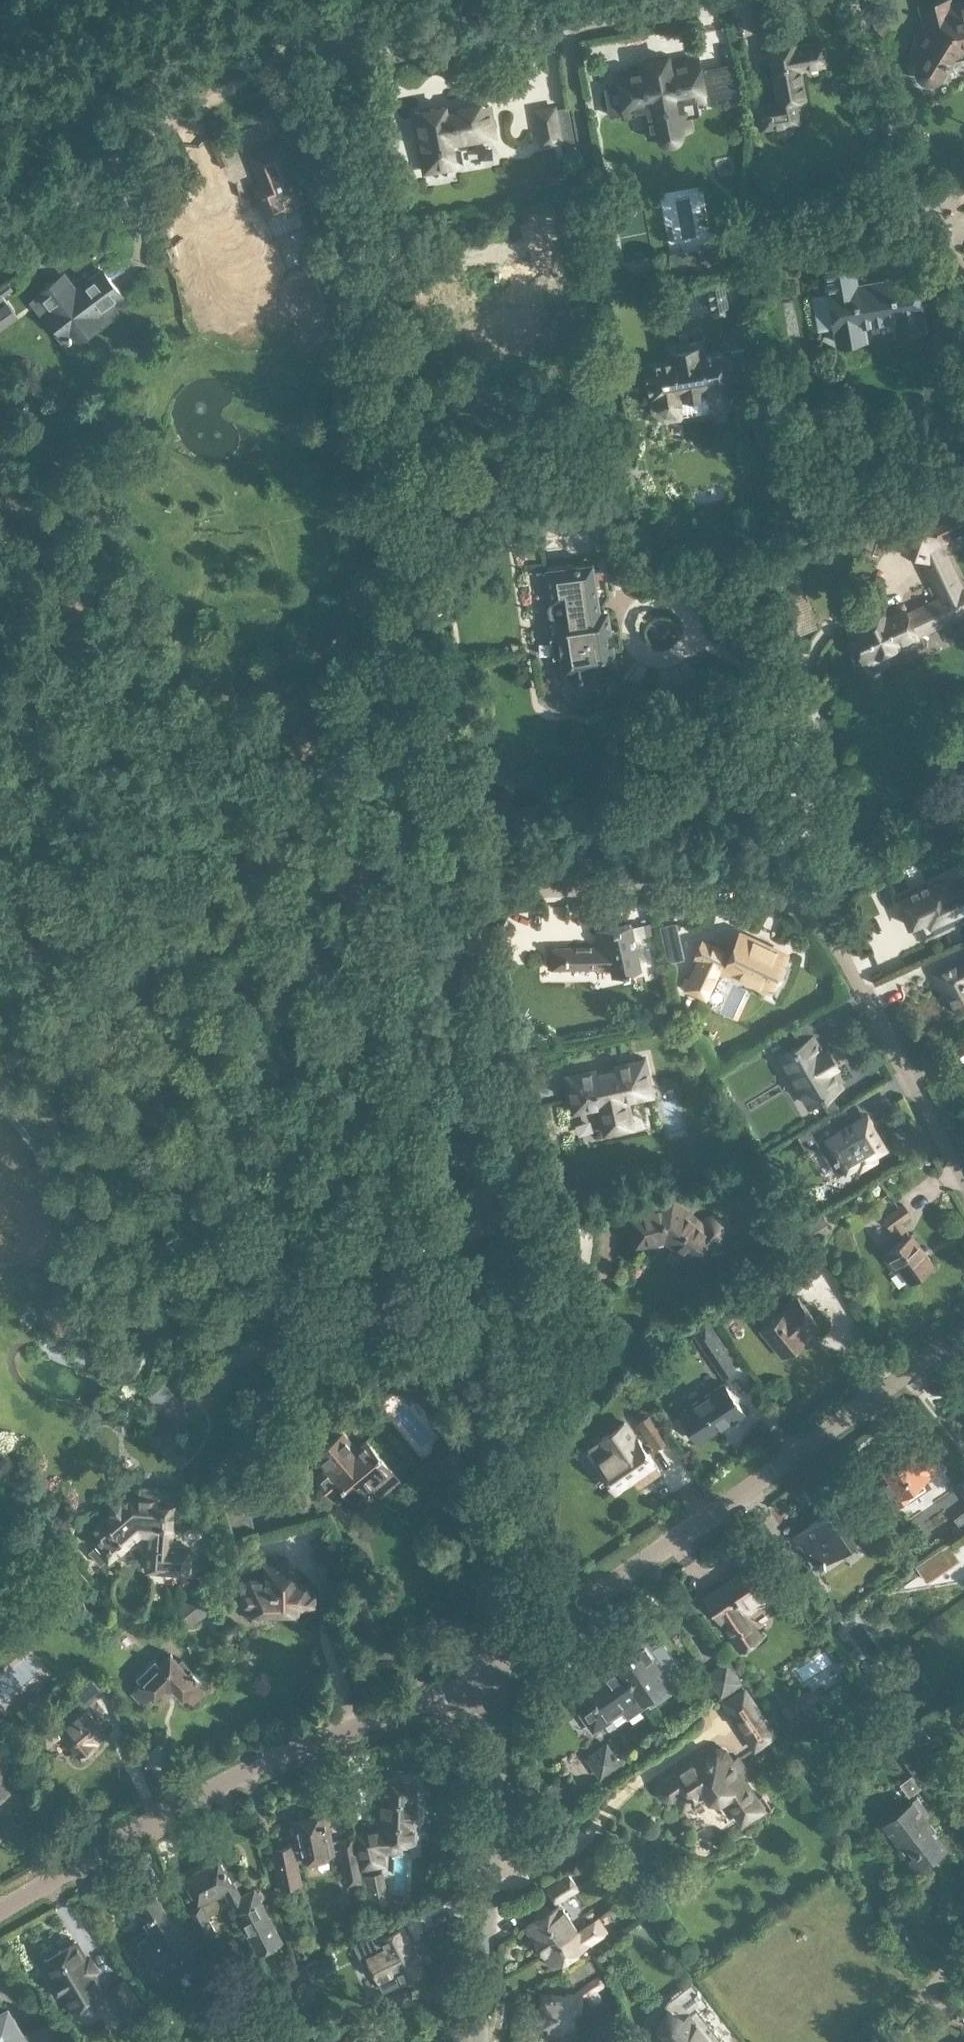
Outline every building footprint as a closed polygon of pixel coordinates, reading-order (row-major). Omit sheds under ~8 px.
[(916,65),(916,74),(921,80),(929,81),(937,78),(959,45),(963,43),(963,2),(961,3),(958,8),(953,4),(922,12),(926,27),(917,42),(921,58),(916,65)] [(756,103),(756,104),(754,105),(759,130),(760,129),(760,130),(801,123),(796,100),(807,98),(802,70),(826,65),(821,37),(766,47),(776,100),(756,103)] [(609,115),(623,113),(623,116),(646,112),(650,134),(659,132),(660,133),(661,135),(662,137),(663,138),(665,139),(666,139),(670,139),(672,139),(675,138),(676,137),(678,135),(680,133),(680,131),(680,128),(689,126),(687,115),(699,113),(697,103),(707,101),(699,53),(615,69),(618,84),(604,86),(609,115)] [(708,84),(714,112),(743,108),(738,79),(708,84)] [(410,110),(422,175),(458,168),(456,159),(457,159),(455,146),(498,138),(492,102),(484,104),(483,100),(456,104),(457,107),(448,109),(447,102),(419,107),(420,108),(410,110)] [(577,155),(568,106),(557,107),(557,103),(533,108),(540,147),(561,143),(563,158),(577,155)] [(266,223),(269,222),(299,210),(302,209),(300,203),(306,200),(282,139),(248,153),(258,181),(251,184),(266,223)] [(560,182),(559,173),(544,176),(546,185),(560,182)] [(262,272),(269,270),(266,261),(269,260),(261,239),(274,234),(270,225),(255,231),(255,230),(246,233),(241,217),(195,233),(186,209),(167,216),(184,263),(212,253),(227,293),(234,291),(235,294),(258,286),(257,282),(265,279),(262,272)] [(713,244),(669,252),(671,263),(661,265),(663,279),(728,267),(725,254),(715,255),(713,244)] [(849,246),(821,250),(838,343),(865,338),(863,324),(894,319),(897,333),(924,328),(915,275),(855,285),(849,246)] [(76,286),(64,271),(35,293),(47,309),(42,312),(65,341),(69,339),(69,340),(70,339),(74,344),(103,321),(98,315),(125,295),(102,266),(76,286)] [(505,271),(470,277),(472,289),(464,290),(469,319),(476,318),(480,337),(513,332),(511,319),(549,313),(567,326),(584,302),(567,290),(564,270),(506,279),(505,271)] [(2,297),(13,289),(7,281),(0,287),(0,298),(2,297)] [(706,286),(710,310),(729,307),(724,283),(706,286)] [(645,365),(651,396),(648,397),(651,410),(663,419),(680,417),(683,412),(709,407),(714,411),(730,408),(739,395),(737,380),(765,376),(758,344),(728,349),(699,355),(698,346),(673,351),(674,359),(645,365)] [(951,618),(963,612),(963,589),(963,586),(962,587),(943,548),(947,537),(963,529),(963,515),(961,508),(929,523),(927,530),(909,523),(908,525),(897,521),(889,544),(888,543),(887,544),(923,556),(940,593),(951,618)] [(758,521),(745,527),(750,540),(763,535),(758,521)] [(592,675),(592,671),(616,667),(607,610),(596,612),(591,585),(595,581),(592,563),(544,570),(550,605),(547,608),(548,616),(552,619),(561,675),(565,675),(566,680),(572,683),(589,681),(592,675)] [(951,618),(940,593),(907,608),(905,604),(886,612),(885,611),(848,627),(852,637),(845,640),(853,656),(859,652),(863,660),(898,644),(900,649),(919,641),(919,638),(917,634),(923,631),(923,632),(943,623),(943,622),(951,618)] [(894,898),(908,929),(917,925),(925,940),(963,922),(963,873),(948,880),(945,874),(894,898)] [(642,923),(644,935),(658,932),(656,920),(642,923)] [(684,957),(676,921),(659,925),(667,961),(684,957)] [(596,931),(600,948),(549,948),(549,968),(611,968),(613,975),(640,968),(630,924),(596,931)] [(695,959),(698,960),(686,987),(705,996),(718,969),(737,978),(739,973),(770,987),(774,978),(775,977),(778,976),(783,968),(780,964),(784,956),(741,936),(732,955),(703,942),(695,959)] [(933,974),(943,994),(946,992),(957,1013),(963,1009),(963,957),(933,974)] [(822,1051),(813,1035),(779,1055),(808,1103),(820,1095),(828,1108),(837,1103),(829,1090),(841,1083),(832,1067),(837,1064),(827,1048),(822,1051)] [(616,1069),(596,1073),(595,1069),(566,1076),(574,1111),(599,1105),(605,1132),(633,1126),(627,1099),(652,1093),(644,1058),(615,1065),(616,1069)] [(829,1119),(800,1136),(808,1149),(820,1143),(838,1173),(846,1168),(848,1171),(849,1170),(848,1169),(885,1146),(886,1147),(887,1147),(871,1120),(868,1122),(864,1115),(836,1131),(829,1119)] [(701,1224),(673,1199),(626,1212),(635,1247),(664,1239),(689,1260),(703,1245),(710,1252),(724,1237),(725,1235),(726,1233),(726,1232),(726,1230),(726,1228),(726,1225),(725,1223),(724,1221),(723,1220),(721,1219),(720,1218),(717,1217),(714,1216),(712,1216),(709,1217),(706,1219),(704,1220),(701,1224)] [(893,1228),(901,1240),(881,1255),(894,1272),(898,1269),(908,1283),(935,1263),(912,1232),(910,1233),(901,1222),(912,1214),(903,1202),(882,1217),(891,1229),(893,1228)] [(821,1262),(811,1245),(778,1267),(796,1290),(819,1272),(815,1267),(821,1262)] [(759,1330),(781,1357),(805,1338),(806,1339),(822,1326),(796,1294),(781,1306),(784,1309),(759,1330)] [(736,1369),(706,1325),(693,1334),(723,1378),(736,1369)] [(147,1394),(177,1429),(193,1415),(164,1380),(147,1394)] [(644,1398),(651,1393),(644,1381),(636,1385),(644,1398)] [(725,1417),(742,1405),(726,1381),(684,1409),(698,1429),(722,1413),(725,1417)] [(651,1411),(636,1422),(654,1448),(670,1438),(651,1411)] [(639,1487),(660,1472),(653,1462),(635,1436),(633,1437),(624,1423),(601,1438),(611,1452),(597,1462),(615,1487),(632,1475),(639,1487)] [(354,1502),(355,1501),(357,1502),(358,1502),(360,1503),(362,1502),(364,1501),(365,1500),(366,1498),(366,1497),(366,1495),(365,1494),(365,1493),(391,1470),(365,1440),(355,1448),(342,1432),(314,1455),(325,1468),(315,1477),(333,1499),(343,1490),(354,1502)] [(909,1497),(906,1492),(932,1473),(933,1474),(942,1468),(924,1443),(884,1472),(887,1477),(878,1484),(894,1507),(909,1497)] [(955,1484),(963,1496),(963,1477),(955,1484)] [(144,1572),(191,1575),(193,1545),(176,1544),(177,1534),(174,1534),(177,1502),(174,1502),(175,1488),(139,1486),(139,1495),(128,1494),(126,1491),(116,1498),(110,1498),(78,1525),(84,1532),(83,1533),(94,1546),(88,1551),(100,1564),(106,1560),(108,1563),(142,1534),(147,1535),(144,1572)] [(255,1528),(246,1495),(223,1502),(233,1534),(255,1528)] [(856,1539),(834,1507),(795,1534),(806,1551),(804,1552),(814,1567),(856,1539)] [(927,1582),(952,1565),(940,1548),(915,1565),(927,1582)] [(288,1612),(288,1615),(289,1617),(290,1618),(291,1619),(293,1619),(295,1619),(297,1618),(298,1617),(301,1612),(302,1612),(302,1607),(314,1607),(314,1587),(307,1587),(307,1580),(295,1580),(295,1570),(285,1570),(285,1557),(263,1558),(264,1580),(240,1580),(241,1603),(244,1603),(244,1613),(249,1619),(258,1613),(288,1612)] [(760,1582),(748,1564),(704,1594),(739,1648),(757,1636),(758,1631),(753,1625),(748,1624),(741,1614),(772,1593),(763,1580),(760,1582)] [(214,1607),(199,1589),(175,1608),(191,1627),(214,1607)] [(707,1608),(698,1595),(691,1599),(701,1614),(708,1610),(706,1608),(707,1608)] [(661,1641),(652,1648),(645,1637),(614,1657),(619,1665),(643,1699),(673,1679),(671,1676),(680,1669),(661,1641)] [(131,1692),(130,1692),(142,1705),(151,1696),(154,1698),(165,1687),(170,1687),(172,1687),(172,1688),(183,1698),(185,1696),(194,1704),(205,1693),(207,1691),(208,1690),(199,1682),(201,1679),(202,1679),(192,1669),(182,1658),(179,1660),(170,1652),(160,1662),(155,1658),(155,1657),(146,1665),(135,1677),(140,1682),(131,1692)] [(870,1677),(886,1666),(880,1657),(859,1673),(864,1681),(869,1677),(870,1677)] [(738,1678),(726,1661),(708,1673),(720,1691),(738,1678)] [(643,1699),(619,1665),(587,1686),(595,1699),(592,1701),(594,1704),(581,1712),(592,1728),(610,1717),(611,1718),(622,1711),(627,1718),(647,1704),(643,1699)] [(104,1685),(96,1668),(72,1692),(79,1700),(76,1702),(82,1708),(66,1722),(54,1708),(31,1727),(46,1745),(60,1734),(78,1754),(88,1746),(93,1745),(104,1735),(99,1729),(110,1719),(92,1697),(104,1685)] [(774,1734),(764,1718),(743,1688),(724,1702),(744,1731),(754,1747),(774,1734)] [(802,1708),(817,1697),(810,1688),(795,1698),(802,1708)] [(35,1695),(19,1708),(27,1718),(43,1705),(35,1695)] [(900,1740),(910,1754),(930,1740),(921,1726),(900,1740)] [(617,1763),(605,1745),(586,1757),(598,1775),(617,1763)] [(694,1756),(661,1778),(659,1780),(658,1781),(658,1783),(657,1785),(658,1787),(658,1790),(659,1791),(660,1793),(661,1795),(663,1796),(665,1797),(667,1797),(669,1798),(671,1798),(674,1797),(675,1796),(682,1807),(705,1791),(709,1797),(718,1799),(724,1795),(741,1820),(754,1812),(757,1817),(771,1807),(761,1793),(756,1796),(743,1777),(748,1774),(736,1757),(734,1758),(728,1757),(729,1755),(724,1748),(715,1747),(711,1749),(710,1754),(705,1753),(704,1758),(694,1756)] [(10,1790),(1,1772),(6,1770),(0,1758),(0,1795),(10,1790)] [(569,1768),(568,1766),(567,1765),(565,1764),(564,1764),(562,1764),(560,1765),(559,1766),(558,1768),(557,1769),(558,1771),(558,1773),(560,1774),(561,1775),(563,1776),(565,1775),(567,1775),(568,1773),(569,1772),(569,1770),(569,1768)] [(912,1773),(899,1783),(909,1797),(922,1787),(912,1773)] [(418,1800),(418,1781),(380,1779),(380,1797),(379,1799),(378,1826),(354,1831),(361,1869),(387,1864),(384,1853),(397,1853),(397,1842),(416,1841),(416,1823),(421,1821),(424,1816),(424,1807),(422,1801),(418,1800)] [(930,1814),(916,1796),(881,1824),(918,1870),(948,1846),(926,1817),(930,1814)] [(281,1887),(302,1883),(297,1861),(304,1860),(335,1853),(330,1828),(327,1829),(324,1814),(292,1821),(297,1844),(273,1848),(281,1887)] [(349,1885),(362,1882),(353,1836),(340,1838),(349,1885)] [(184,1875),(188,1882),(185,1883),(191,1895),(192,1895),(198,1904),(188,1909),(202,1937),(216,1930),(208,1915),(217,1910),(219,1902),(216,1896),(224,1891),(223,1889),(228,1886),(232,1893),(237,1890),(219,1856),(184,1875)] [(237,1886),(246,1881),(238,1865),(229,1870),(237,1886)] [(383,1870),(363,1874),(370,1909),(390,1905),(383,1870)] [(554,1901),(578,1885),(571,1873),(546,1888),(554,1901)] [(235,1900),(232,1902),(260,1954),(282,1942),(254,1889),(241,1897),(237,1890),(232,1893),(235,1900)] [(147,1979),(170,1965),(173,1971),(195,1957),(205,1974),(215,1968),(205,1951),(207,1950),(194,1930),(184,1937),(156,1892),(133,1907),(146,1928),(124,1942),(147,1979)] [(543,1953),(547,1951),(579,1930),(561,1901),(550,1908),(547,1903),(535,1911),(538,1916),(525,1925),(543,1953)] [(642,1912),(634,1901),(628,1906),(636,1916),(642,1912)] [(891,1906),(879,1916),(911,1955),(923,1945),(891,1906)] [(598,1918),(579,1930),(547,1951),(555,1963),(597,1936),(594,1931),(603,1926),(598,1918)] [(404,1927),(380,1938),(384,1947),(380,1949),(396,1983),(424,1970),(419,1959),(422,1957),(415,1945),(413,1946),(404,1927)] [(102,1990),(75,1940),(43,1958),(54,1975),(49,1977),(57,1990),(61,1988),(70,2007),(102,1990)] [(108,1988),(121,2010),(139,2000),(126,1977),(108,1988)] [(596,1990),(588,1980),(566,1996),(554,1995),(555,1993),(552,1992),(551,1994),(542,1993),(538,2025),(547,2026),(546,2033),(561,2035),(562,2028),(573,2029),(575,2015),(581,2012),(582,1999),(596,1990)] [(45,2026),(25,2037),(8,2006),(0,2011),(0,2041),(54,2041),(45,2026)] [(367,2031),(352,2038),(351,2034),(336,2041),(372,2041),(367,2031)]
